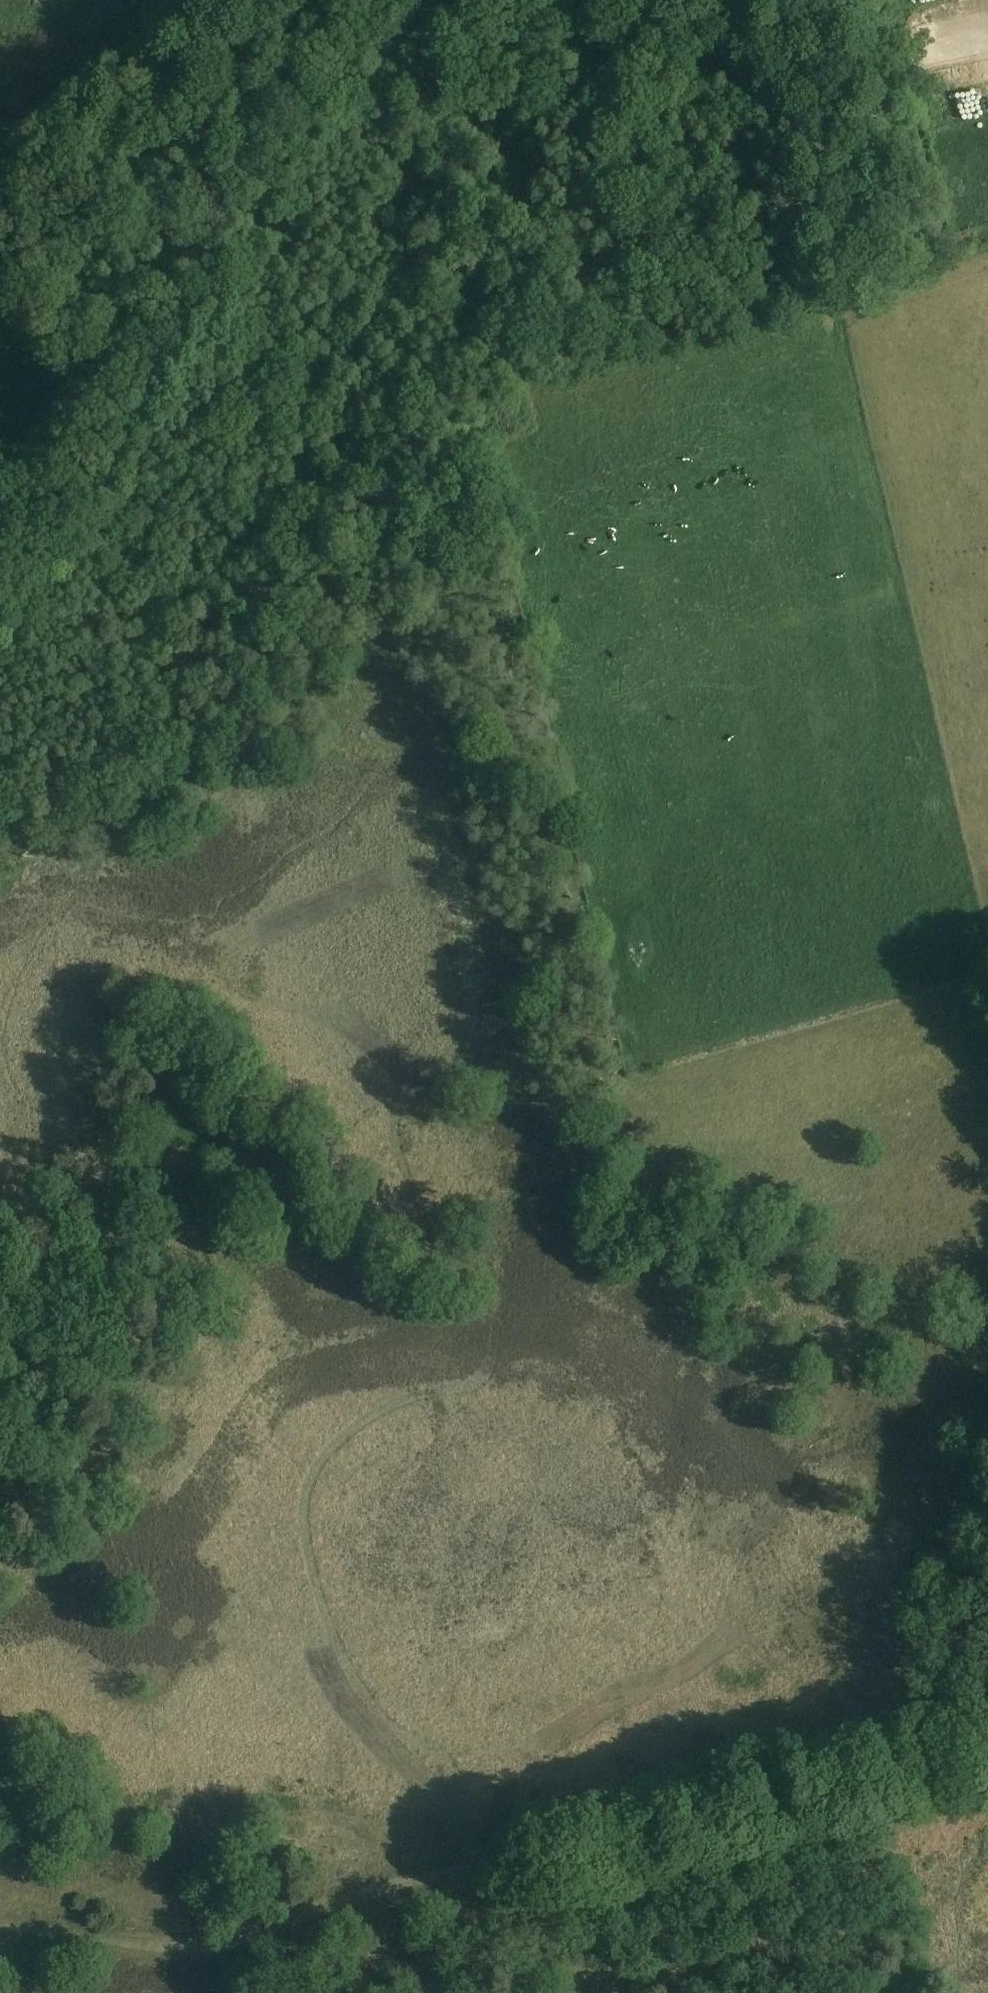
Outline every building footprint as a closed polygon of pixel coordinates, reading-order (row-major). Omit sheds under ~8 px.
[(925,74),(931,111),(987,101),(982,65),(925,74)]
